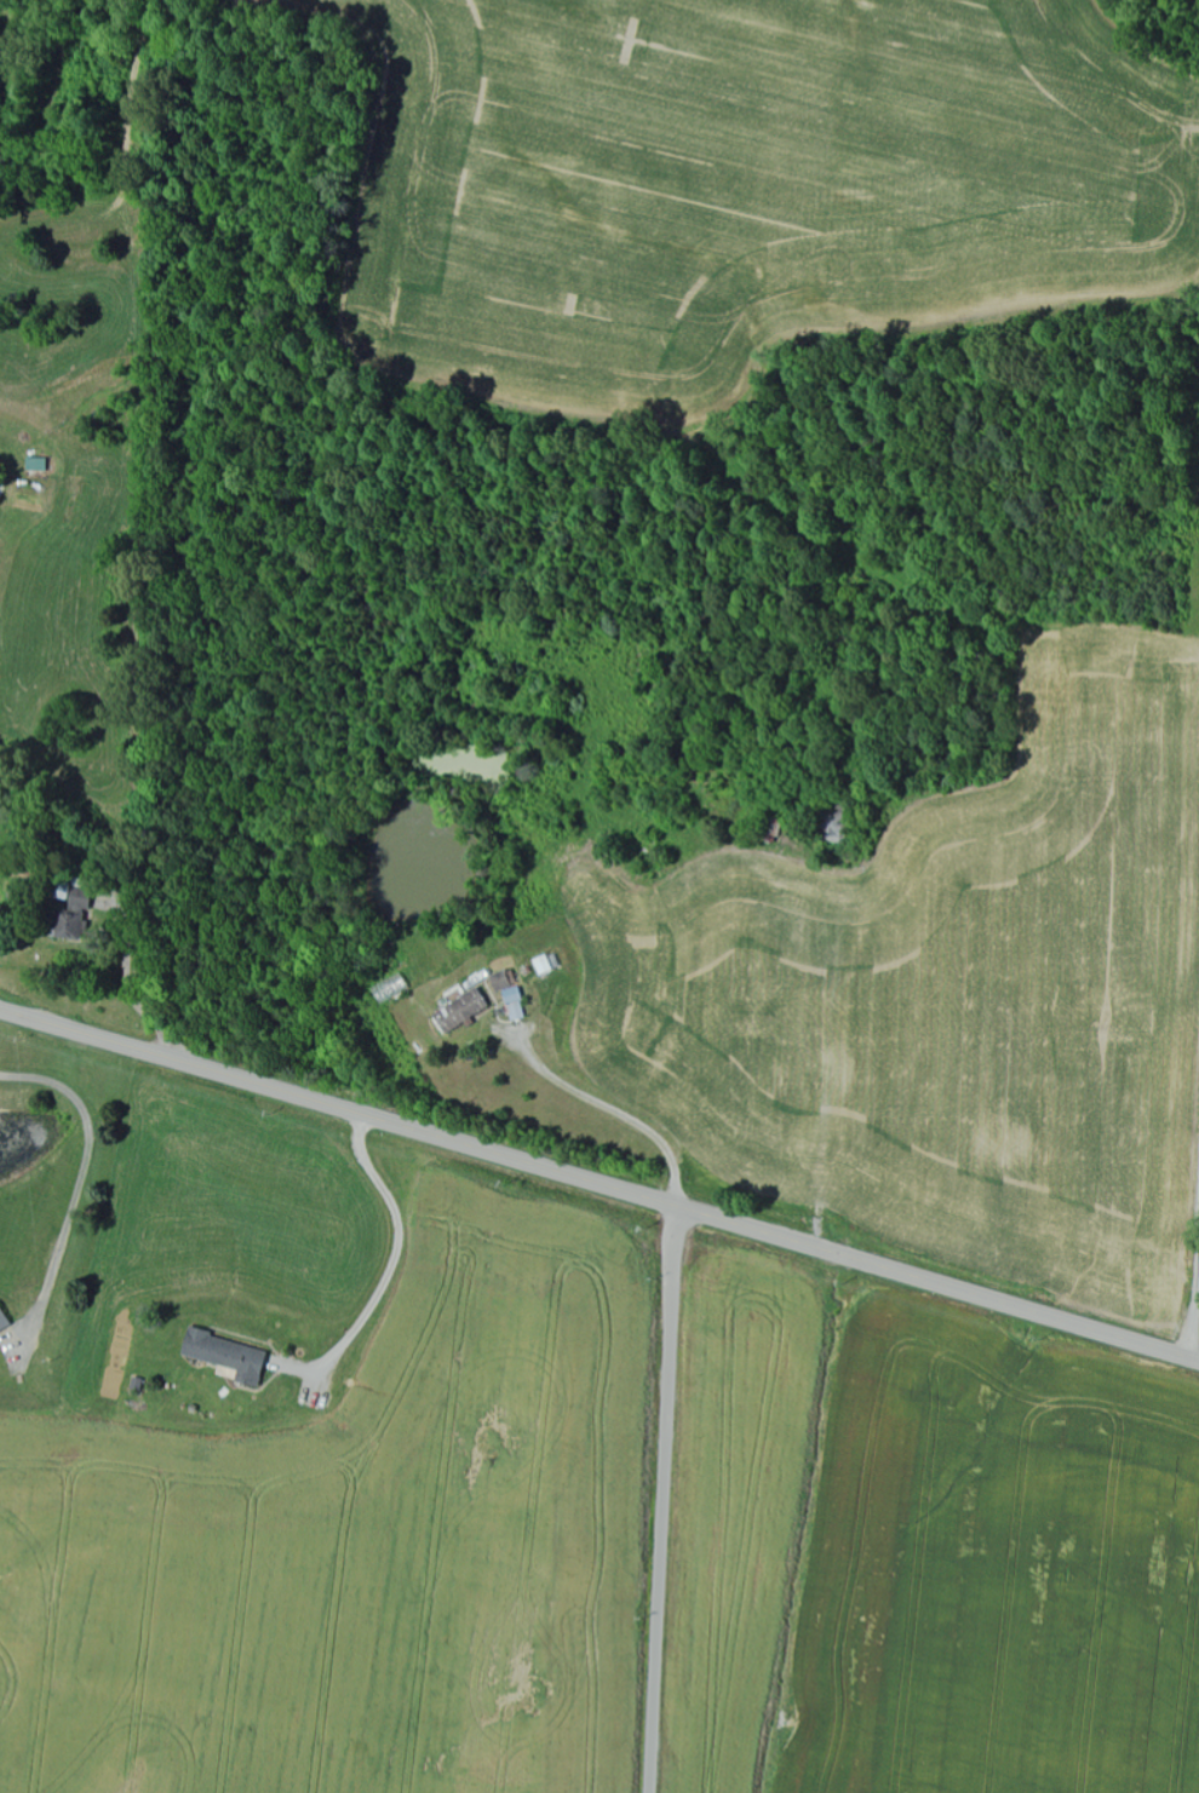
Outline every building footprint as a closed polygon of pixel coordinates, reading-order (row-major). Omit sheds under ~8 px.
[(91,909),(90,890),(67,891),(68,910),(91,909)] [(62,921),(58,910),(44,915),(53,941),(65,938),(66,943),(90,934),(83,913),(62,921)] [(496,992),(517,984),(512,969),(490,977),(496,992)] [(491,1008),(478,987),(432,1013),(444,1035),(491,1008)] [(512,1021),(526,1017),(517,987),(503,991),(512,1021)] [(0,1308),(0,1330),(9,1325),(0,1308)] [(185,1330),(179,1357),(237,1370),(234,1383),(258,1389),(267,1349),(185,1330)]
